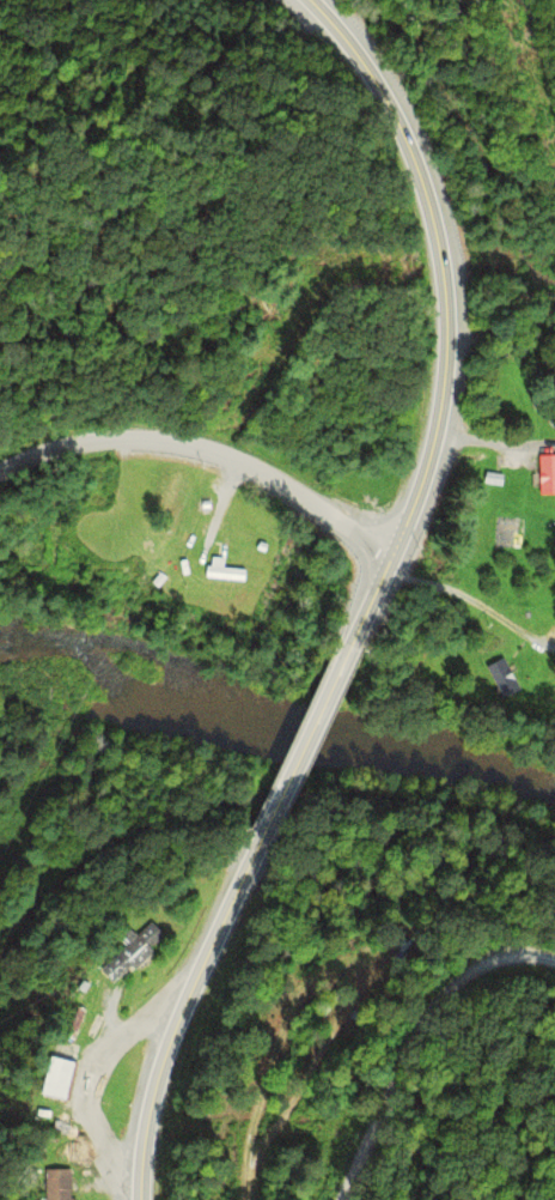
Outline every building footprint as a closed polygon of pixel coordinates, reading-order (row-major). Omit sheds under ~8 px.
[(538,457),(554,457),(554,493),(538,493),(538,457)] [(202,577),(203,564),(242,568),(240,581),(202,577)] [(488,666),(510,655),(525,689),(504,699),(488,666)] [(114,986),(99,970),(150,922),(165,938),(114,986)] [(69,1043),(48,1034),(61,1001),(83,1011),(69,1043)] [(60,1103),(32,1097),(41,1055),(69,1061),(60,1103)] [(71,1169),(71,1199),(42,1199),(41,1170),(71,1169)]
